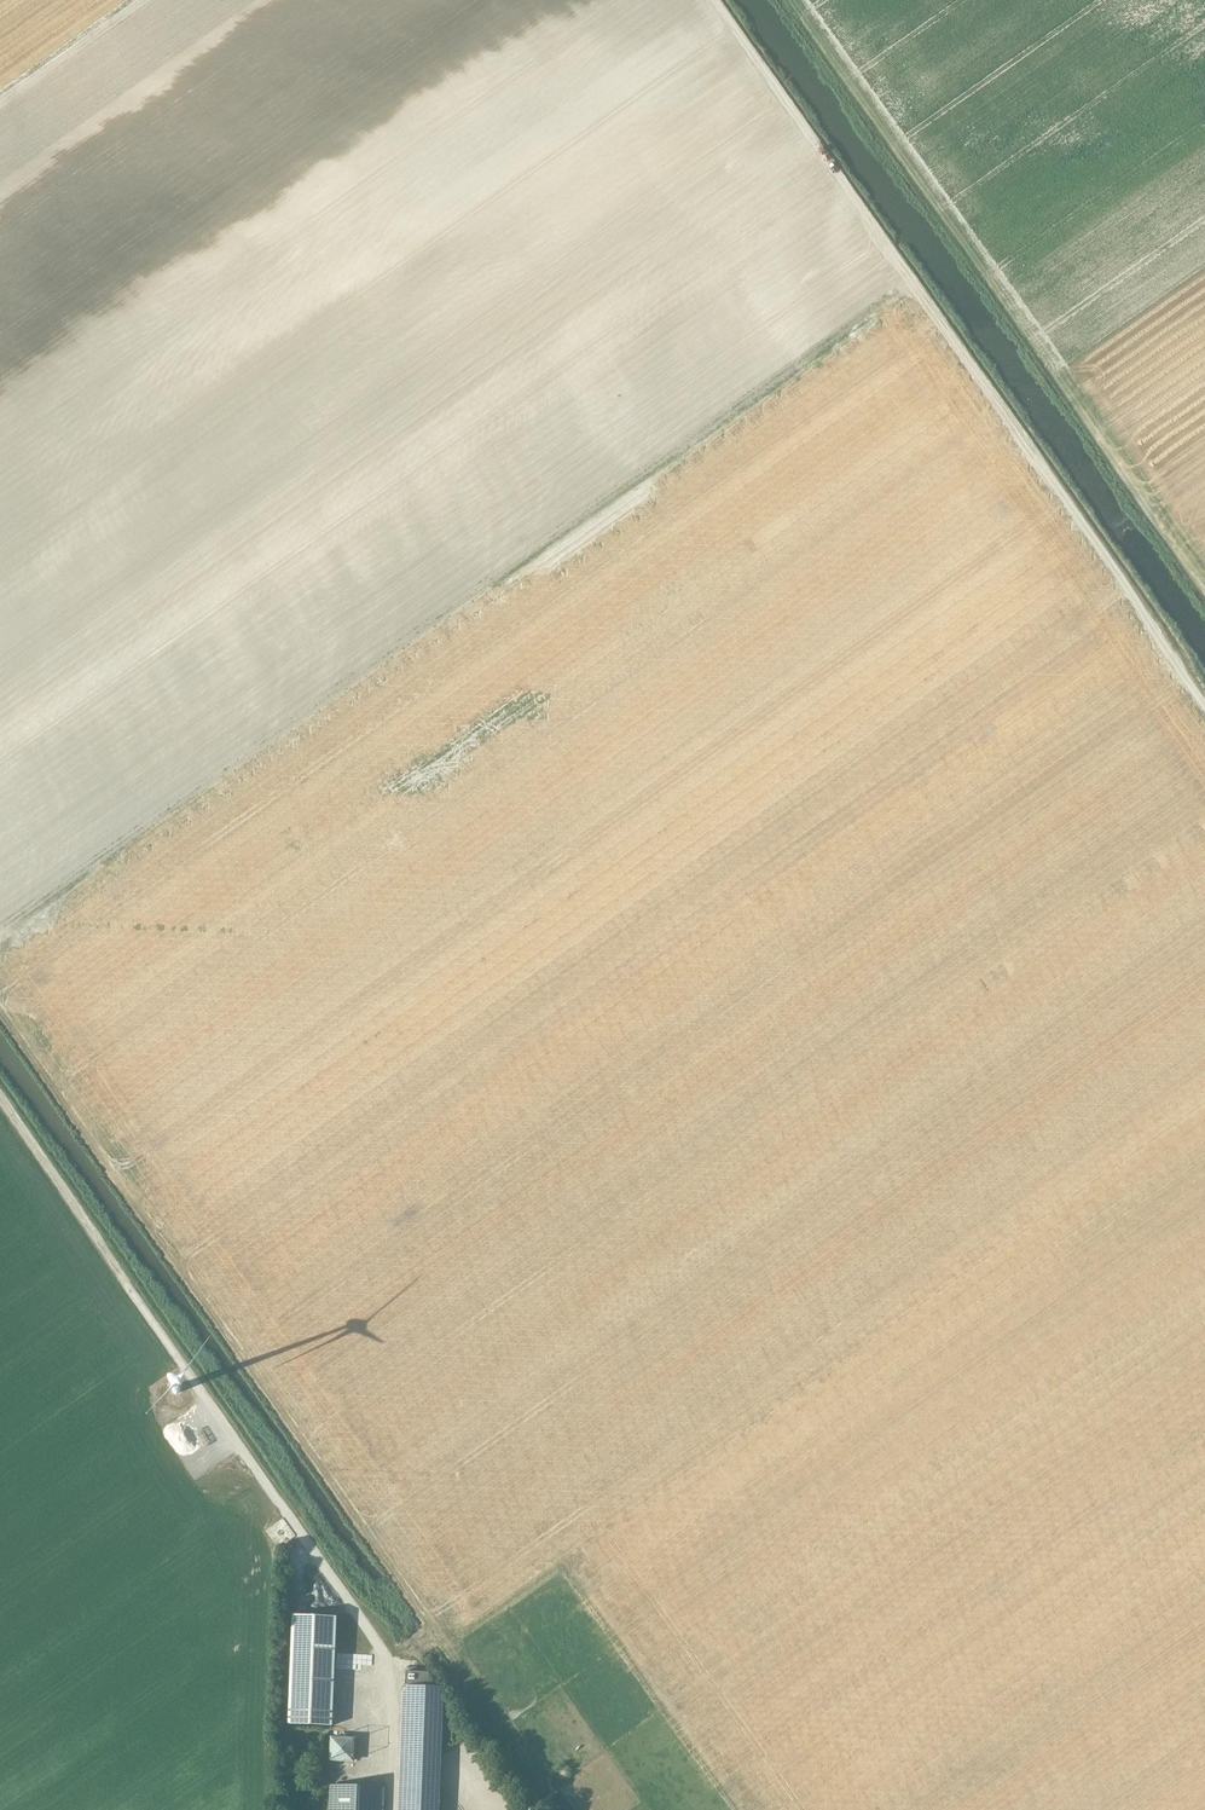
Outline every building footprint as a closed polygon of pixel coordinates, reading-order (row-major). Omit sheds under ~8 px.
[(176,1393),(177,1393),(178,1393),(179,1393),(180,1392),(180,1391),(181,1391),(181,1390),(181,1389),(181,1388),(181,1387),(180,1387),(180,1386),(179,1386),(179,1385),(178,1385),(177,1385),(176,1385),(175,1385),(175,1386),(174,1386),(174,1387),(173,1387),(173,1388),(173,1389),(173,1390),(173,1391),(173,1392),(174,1392),(174,1393),(175,1393),(176,1393)] [(293,1615),(288,1724),(332,1726),(337,1617),(293,1615)] [(428,1673),(407,1672),(406,1683),(428,1684),(428,1673)] [(408,1688),(405,1688),(400,1809),(441,1809),(445,1687),(408,1685),(408,1688)] [(331,1735),(330,1761),(355,1763),(356,1738),(331,1735)] [(386,1788),(332,1784),(330,1809),(385,1809),(386,1788)]
